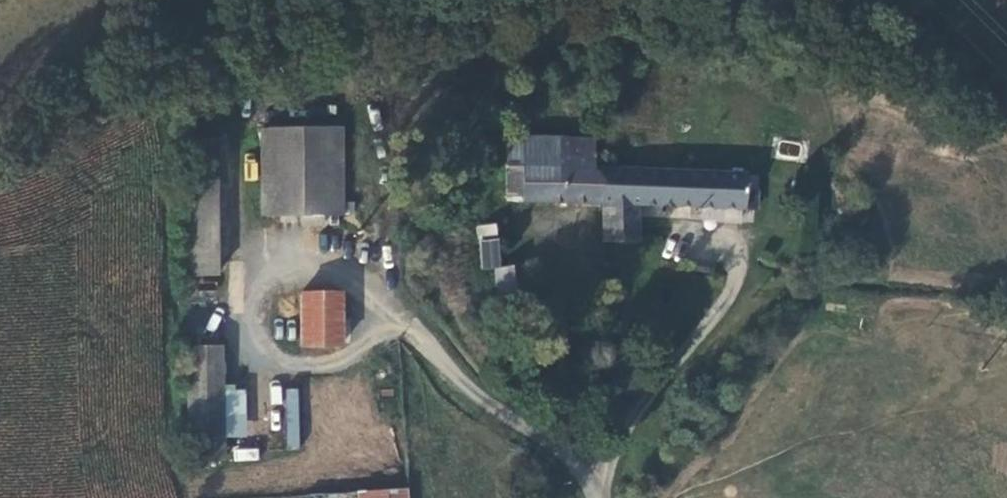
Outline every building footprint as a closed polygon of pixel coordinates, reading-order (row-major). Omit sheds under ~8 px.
[(250,103),(249,189),(327,190),(328,104),(250,103)] [(169,117),(169,254),(201,255),(201,117),(169,117)] [(495,182),(592,187),(594,151),(583,149),(584,125),(496,121),(495,182)] [(627,188),(748,192),(748,175),(735,174),(736,157),(594,151),(592,187),(627,188)] [(626,227),(627,188),(592,187),(591,225),(626,227)] [(467,214),(470,253),(484,252),(486,252),(484,212),(467,214)] [(487,292),(493,291),(520,290),(517,250),(486,252),(484,252),(487,292)] [(287,275),(286,326),(325,327),(326,276),(287,275)] [(520,290),(493,291),(494,309),(511,308),(521,307),(520,290)] [(169,330),(170,435),(202,435),(202,391),(202,374),(202,329),(169,330)] [(228,374),(202,374),(202,391),(228,390),(228,374)] [(269,403),(285,403),(284,448),(297,448),(299,387),(270,386),(269,403)] [(232,447),(232,460),(258,460),(258,447),(232,447)] [(356,492),(356,497),(409,497),(408,487),(356,492)]
